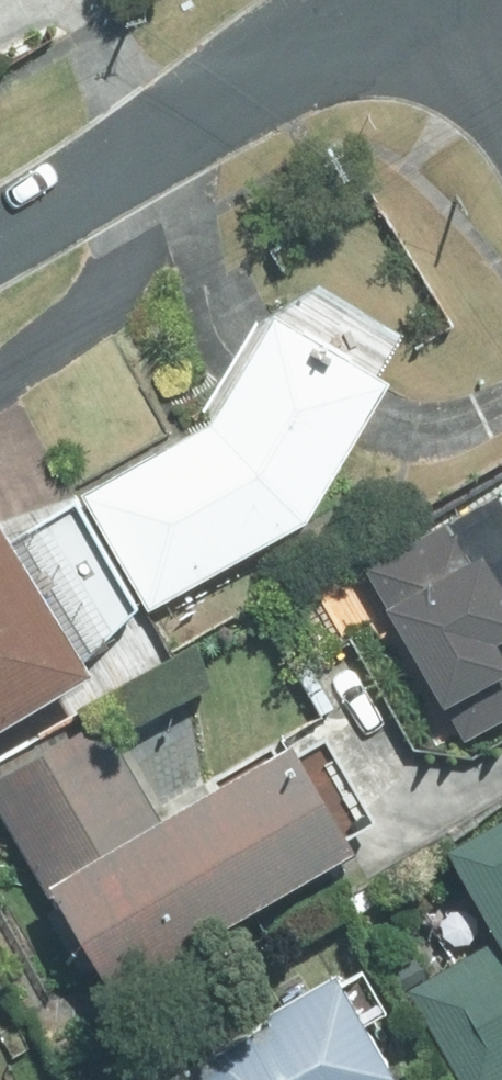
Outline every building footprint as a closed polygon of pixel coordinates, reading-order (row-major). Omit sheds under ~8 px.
[(143,606),(296,518),(372,378),(254,314),(196,422),(76,491),(143,606)] [(362,560),(463,730),(501,708),(501,491),(491,497),(485,487),(362,560)] [(69,498),(0,539),(0,718),(78,671),(72,662),(131,601),(69,498)] [(335,847),(273,742),(150,814),(93,717),(0,773),(0,826),(96,988),(335,847)] [(435,849),(487,936),(401,986),(456,1079),(499,1079),(501,1078),(501,809),(435,849)] [(384,1073),(327,973),(257,1014),(260,1019),(191,1058),(165,1074),(163,1079),(372,1079),(384,1073)] [(26,1047),(17,1032),(0,1042),(10,1058),(26,1047)]
